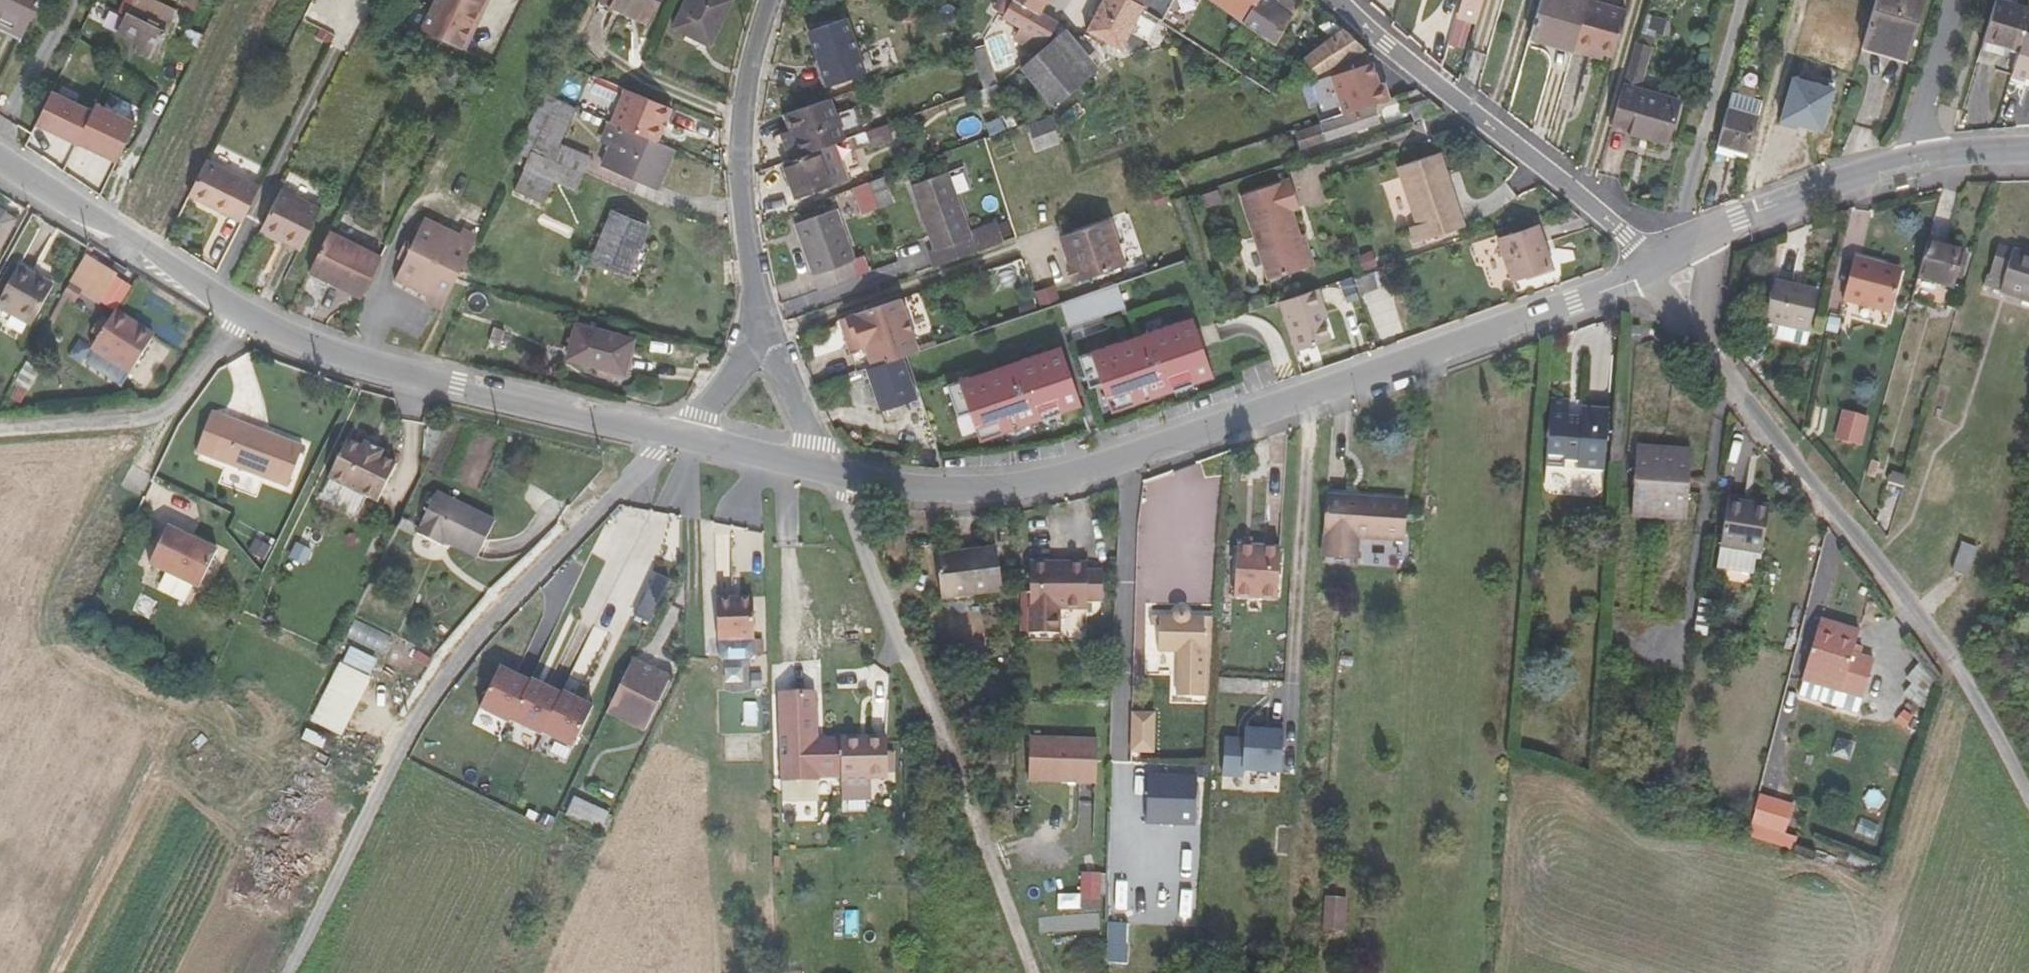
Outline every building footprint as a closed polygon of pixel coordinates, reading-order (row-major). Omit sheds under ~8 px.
[(23,36),(40,0),(0,0),(0,25),(23,36)] [(153,59),(176,12),(151,0),(135,0),(119,34),(138,44),(135,50),(153,59)] [(195,12),(200,0),(183,0),(181,5),(195,12)] [(424,30),(462,49),(486,0),(438,0),(424,30)] [(647,23),(658,0),(602,0),(601,1),(647,23)] [(710,45),(731,0),(686,0),(673,27),(710,45)] [(1009,0),(998,0),(993,9),(1006,15),(1011,5),(1007,4),(1009,0)] [(1007,4),(1011,5),(1006,15),(1001,26),(1046,48),(1057,24),(1049,19),(1042,16),(1050,0),(1009,0),(1007,4)] [(1143,10),(1128,0),(1104,0),(1094,19),(1086,33),(1098,39),(1123,52),(1133,31),(1143,10)] [(1174,0),(1128,0),(1143,10),(1158,20),(1162,22),(1174,0)] [(1208,1),(1243,25),(1257,0),(1209,0),(1208,1)] [(1293,15),(1299,6),(1303,0),(1257,0),(1243,25),(1275,47),(1291,17),(1293,15)] [(1529,39),(1573,52),(1588,0),(1541,0),(1529,39)] [(1604,56),(1613,58),(1627,11),(1590,0),(1588,0),(1573,52),(1591,57),(1592,52),(1604,56)] [(1863,47),(1912,61),(1930,0),(1876,0),(1863,47)] [(2019,51),(2024,33),(2028,17),(2028,9),(2015,4),(2002,0),(1996,0),(1984,41),(2005,47),(2019,51)] [(1306,10),(1299,6),(1293,15),(1300,19),(1306,10)] [(1143,10),(1133,31),(1148,40),(1158,20),(1143,10)] [(1334,38),(1300,64),(1319,77),(1368,53),(1330,18),(1322,26),(1334,38)] [(809,32),(828,88),(866,76),(847,20),(809,32)] [(1100,71),(1068,30),(1046,48),(1020,69),(1035,88),(1053,109),(1100,71)] [(2023,76),(2028,78),(2028,34),(2024,33),(2019,51),(2012,73),(2023,76)] [(2002,56),(2005,47),(1984,41),(1981,50),(2002,56)] [(1653,49),(1636,43),(1611,129),(1668,145),(1680,101),(1641,89),(1653,49)] [(985,47),(960,55),(970,84),(945,93),(948,102),(998,83),(985,47)] [(1602,60),(1604,56),(1592,52),(1591,57),(1602,60)] [(1345,115),(1390,100),(1385,84),(1377,86),(1375,80),(1378,76),(1374,64),(1332,78),(1345,115)] [(1035,88),(1020,69),(1009,78),(1024,98),(1035,88)] [(2022,82),(2023,76),(2012,73),(2010,79),(2022,82)] [(1330,77),(1315,81),(1325,116),(1333,114),(1326,91),(1334,88),(1330,77)] [(984,105),(1004,97),(999,86),(993,87),(984,90),(979,92),(984,105)] [(625,88),(611,121),(657,141),(671,107),(625,88)] [(77,142),(92,111),(52,92),(36,124),(77,143),(77,142)] [(514,189),(542,202),(561,162),(532,150),(557,99),(543,92),(516,151),(529,158),(514,189)] [(560,143),(577,107),(557,99),(532,150),(561,162),(584,172),(592,157),(560,143)] [(794,138),(784,141),(791,162),(820,151),(836,145),(846,142),(831,100),(785,115),(792,132),(794,138)] [(1717,146),(1748,155),(1759,116),(1728,107),(1717,146)] [(1374,108),(1296,133),(1296,135),(1278,141),(1283,156),(1380,125),(1374,108)] [(77,142),(117,162),(133,129),(93,110),(92,111),(77,142)] [(658,188),(675,149),(657,141),(611,121),(601,141),(610,145),(602,165),(658,188)] [(888,126),(849,140),(853,150),(867,145),(868,149),(893,140),(888,126)] [(782,136),(784,141),(794,138),(792,132),(782,136)] [(848,179),(836,145),(820,151),(832,185),(848,179)] [(796,199),(832,185),(820,151),(791,162),(784,164),(796,199)] [(1441,153),(1399,167),(1418,225),(1411,228),(1416,244),(1466,228),(1441,153)] [(577,189),(584,172),(561,162),(542,202),(548,205),(559,181),(577,189)] [(242,222),(259,188),(208,163),(192,197),(242,222)] [(930,254),(935,268),(1005,243),(998,223),(970,233),(956,195),(971,190),(963,168),(913,187),(936,251),(930,254)] [(895,203),(886,177),(869,183),(879,209),(895,203)] [(1292,179),(1243,195),(1271,280),(1312,266),(1294,210),(1302,208),(1292,179)] [(860,216),(879,209),(869,183),(851,190),(860,216)] [(1207,204),(1221,199),(1217,187),(1203,192),(1207,204)] [(322,208),(282,188),(260,230),(301,250),(322,208)] [(795,225),(819,291),(875,270),(872,262),(865,263),(862,257),(856,258),(838,210),(795,225)] [(593,258),(629,274),(649,228),(612,212),(593,258)] [(2,261),(22,225),(0,213),(0,260),(2,261)] [(423,217),(414,237),(402,260),(393,278),(427,294),(443,302),(472,240),(456,232),(423,217)] [(1009,219),(998,223),(1005,243),(1015,239),(1009,219)] [(1112,220),(1062,237),(1071,264),(1069,265),(1075,283),(1127,265),(1112,220)] [(458,228),(456,232),(472,240),(474,235),(458,228)] [(1513,281),(1552,268),(1539,228),(1500,241),(1513,281)] [(328,230),(308,271),(360,298),(380,256),(328,230)] [(396,257),(402,260),(414,237),(407,233),(396,257)] [(1964,251),(1928,241),(1918,279),(1954,289),(1964,251)] [(1989,276),(2004,281),(2000,292),(2028,301),(2028,255),(1998,246),(1989,276)] [(1891,314),(1899,278),(1880,272),(1882,265),(1855,258),(1844,301),(1891,314)] [(1901,269),(1882,265),(1880,272),(1899,278),(1901,269)] [(1388,269),(1374,273),(1379,287),(1392,283),(1388,269)] [(94,270),(79,296),(104,311),(119,285),(94,270)] [(1378,289),(1379,287),(1374,273),(1354,280),(1359,295),(1378,289)] [(24,274),(3,314),(37,334),(61,293),(24,274)] [(1984,287),(2000,292),(2004,281),(1989,276),(1987,275),(1984,287)] [(1069,330),(1142,306),(1134,281),(1061,306),(1069,330)] [(1775,281),(1766,323),(1809,332),(1818,291),(1775,281)] [(1328,317),(1318,289),(1278,302),(1295,352),(1331,340),(1324,320),(1328,317)] [(1040,311),(1061,303),(1057,291),(1036,299),(1040,311)] [(425,300),(440,308),(443,302),(427,294),(425,300)] [(852,353),(859,373),(867,370),(902,358),(907,356),(920,352),(902,300),(847,318),(854,338),(859,336),(863,349),(852,353)] [(1025,316),(1039,311),(1036,303),(1022,308),(1025,316)] [(1829,317),(1825,332),(1838,334),(1841,320),(1829,317)] [(854,338),(847,318),(841,321),(852,353),(863,349),(859,336),(854,338)] [(1193,319),(1080,357),(1091,387),(1102,383),(1112,411),(1213,377),(1193,319)] [(98,344),(106,349),(100,359),(139,382),(161,345),(122,322),(115,335),(106,330),(98,344)] [(633,339),(577,324),(568,358),(624,373),(633,339)] [(1634,328),(1634,337),(1643,338),(1643,328),(1634,328)] [(1062,347),(950,385),(960,416),(972,412),(982,440),(1082,406),(1062,347)] [(917,400),(902,358),(867,370),(882,412),(917,400)] [(1551,399),(1546,467),(1566,468),(1566,462),(1579,463),(1578,470),(1604,471),(1609,409),(1582,407),(1581,416),(1570,415),(1570,400),(1551,399)] [(1835,437),(1863,445),(1871,415),(1843,408),(1835,437)] [(240,416),(221,454),(295,491),(314,453),(280,436),(279,439),(269,434),(270,431),(240,416)] [(357,447),(338,486),(387,510),(406,472),(390,464),(393,459),(375,451),(372,455),(357,447)] [(1638,450),(1634,519),(1689,522),(1693,454),(1638,450)] [(1872,461),(1867,476),(1876,478),(1879,463),(1872,461)] [(1890,484),(1904,488),(1907,477),(1893,472),(1890,484)] [(1401,497),(1321,492),(1316,554),(1316,555),(1352,558),(1353,537),(1398,538),(1401,497)] [(1770,506),(1730,498),(1722,546),(1762,552),(1770,506)] [(425,539),(449,551),(469,511),(445,499),(425,539)] [(504,528),(469,511),(449,551),(452,553),(455,546),(487,562),(504,528)] [(271,536),(265,548),(280,555),(286,543),(271,536)] [(1282,542),(1235,540),(1234,597),(1280,599),(1282,542)] [(1962,544),(1953,571),(1970,576),(1978,549),(1962,544)] [(222,570),(172,546),(154,584),(203,608),(222,570)] [(1762,552),(1722,546),(1718,569),(1753,575),(1756,559),(1761,560),(1762,552)] [(293,547),(287,557),(301,564),(306,554),(293,547)] [(936,555),(942,600),(1003,591),(997,547),(936,555)] [(1212,576),(1212,548),(1184,547),(1183,575),(1212,576)] [(1088,573),(1088,565),(1030,564),(1029,634),(1059,635),(1060,610),(1087,611),(1087,606),(1088,573)] [(1103,573),(1088,573),(1087,606),(1102,606),(1103,573)] [(754,598),(718,598),(718,641),(754,640),(754,598)] [(1713,601),(1700,599),(1694,634),(1707,636),(1713,602),(1713,601)] [(1171,616),(1157,616),(1156,650),(1176,651),(1174,696),(1199,697),(1202,617),(1186,617),(1185,614),(1183,611),(1181,609),(1177,609),(1174,610),(1172,612),(1171,616)] [(1839,691),(1842,692),(1854,652),(1860,630),(1822,618),(1804,679),(1804,681),(1839,691)] [(755,660),(754,640),(718,641),(719,661),(755,660)] [(1876,658),(1854,652),(1842,692),(1864,698),(1864,696),(1876,658)] [(677,682),(635,662),(626,680),(644,689),(649,677),(673,689),(677,682)] [(1935,683),(1919,663),(1905,679),(1911,684),(1904,694),(1927,712),(1935,683)] [(368,680),(341,667),(315,720),(342,734),(368,680)] [(500,675),(481,714),(512,729),(513,726),(531,689),(500,675)] [(644,689),(626,680),(608,719),(650,739),(673,689),(649,677),(644,689)] [(1835,703),(1839,691),(1804,681),(1801,693),(1835,703)] [(531,689),(513,726),(543,741),(544,739),(563,700),(533,685),(531,689)] [(814,695),(779,696),(780,781),(822,780),(822,775),(846,775),(846,780),(892,779),(893,740),(872,741),(872,747),(846,747),(846,741),(832,741),(832,745),(815,745),(814,695)] [(563,700),(544,739),(574,754),(595,712),(565,698),(563,700)] [(1133,709),(1132,752),(1156,752),(1157,710),(1133,709)] [(1284,773),(1285,728),(1245,727),(1245,736),(1225,735),(1224,772),(1284,773)] [(1030,734),(1029,780),(1098,782),(1100,736),(1030,734)] [(992,739),(991,764),(1010,765),(1009,740),(992,739)] [(1145,823),(1193,824),(1194,777),(1146,776),(1145,823)] [(1751,824),(1764,828),(1772,798),(1759,794),(1751,824)] [(1764,828),(1785,835),(1794,805),(1772,798),(1764,828)] [(579,803),(570,822),(602,837),(611,819),(579,803)] [(1764,828),(1751,824),(1748,836),(1761,840),(1764,828)] [(1781,847),(1785,835),(1764,828),(1761,840),(1781,847)] [(1101,909),(1104,871),(1083,869),(1081,908),(1101,909)] [(1346,900),(1327,899),(1325,928),(1344,929),(1346,900)] [(1108,961),(1129,961),(1130,920),(1110,920),(1108,961)]
